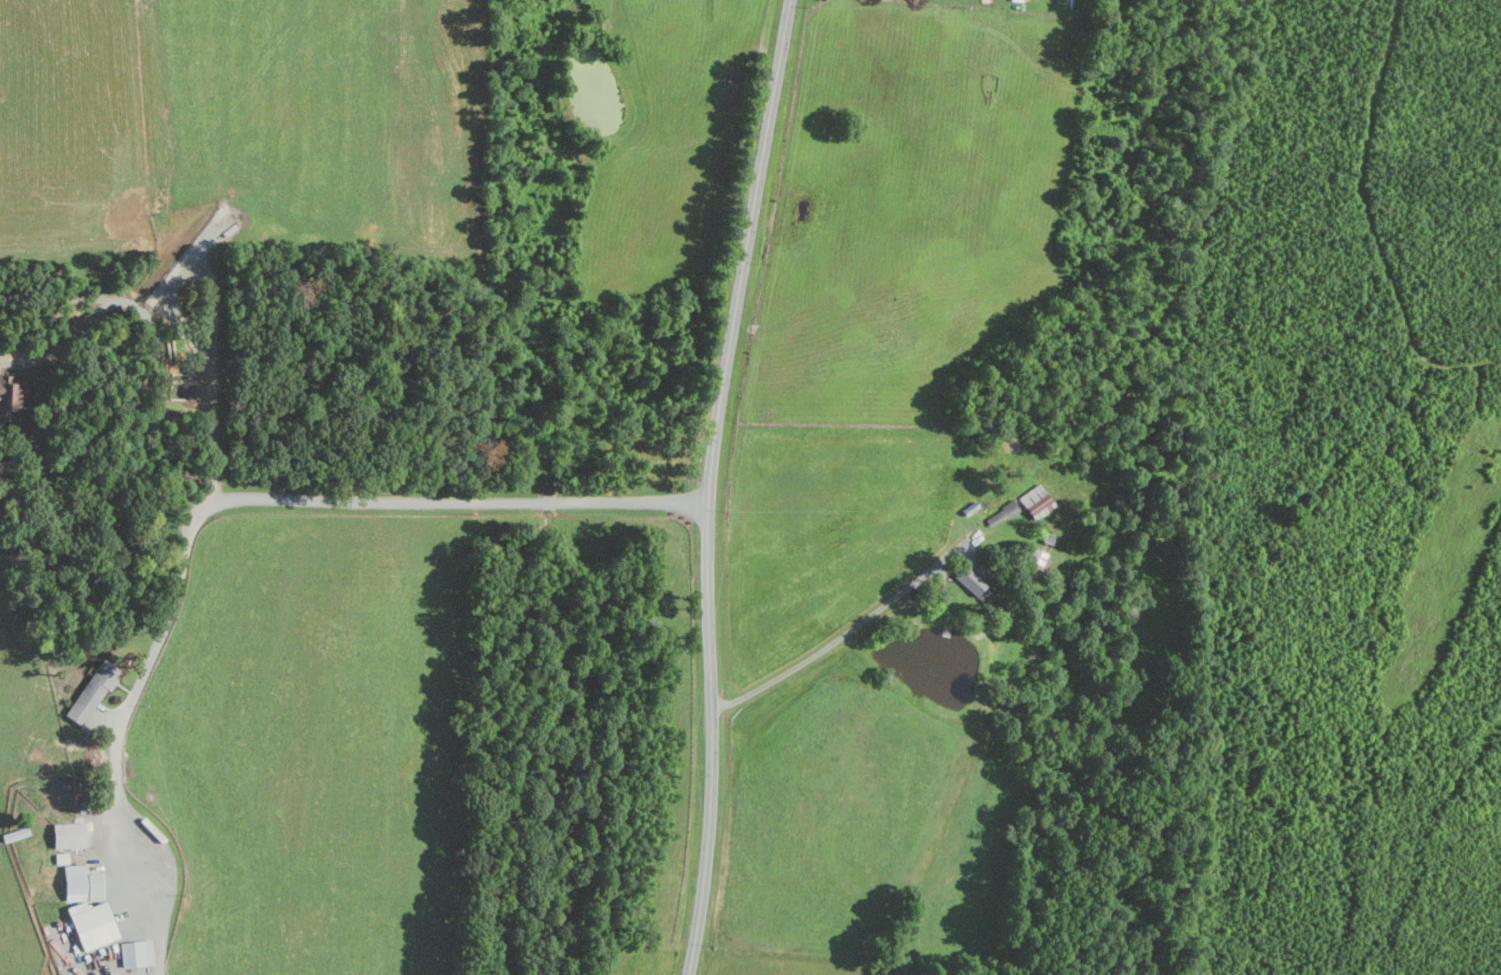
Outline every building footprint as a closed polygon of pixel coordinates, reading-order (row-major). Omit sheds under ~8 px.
[(1,383),(1,371),(0,371),(0,411),(23,412),(24,384),(1,383)] [(1019,496),(1033,520),(1055,507),(1042,483),(1019,496)] [(119,669),(101,659),(67,717),(85,728),(119,669)] [(86,848),(85,823),(54,824),(54,849),(86,848)] [(66,854),(56,855),(57,864),(67,863),(66,854)] [(103,900),(102,873),(87,874),(87,865),(65,866),(66,901),(103,900)] [(68,908),(83,952),(120,939),(106,902),(87,909),(84,902),(68,908)] [(154,964),(151,940),(120,944),(123,969),(154,964)]
